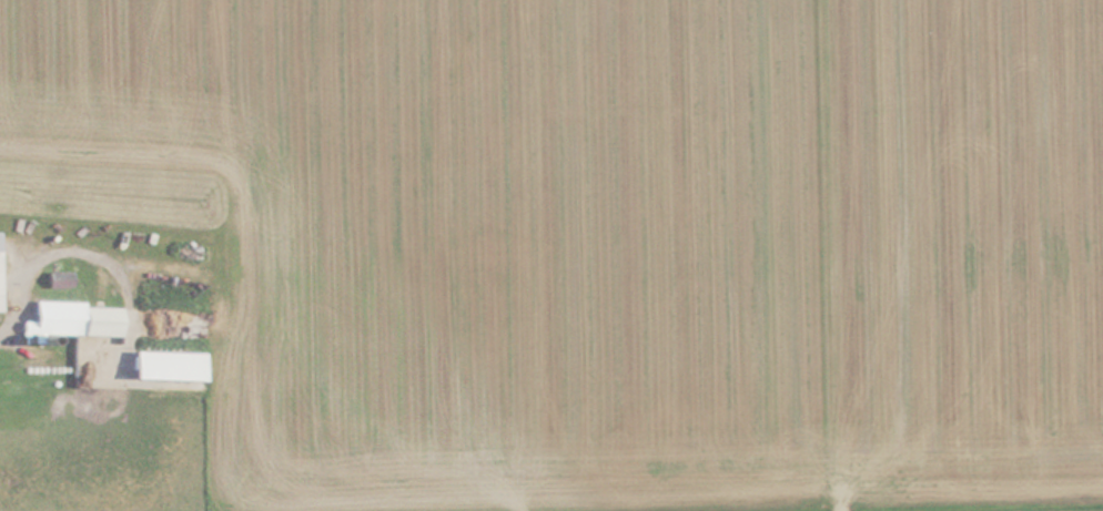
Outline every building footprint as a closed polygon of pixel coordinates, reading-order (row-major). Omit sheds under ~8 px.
[(71,285),(71,272),(49,272),(49,285),(71,285)] [(35,302),(34,321),(22,321),(22,334),(120,336),(120,304),(35,302)] [(202,351),(133,351),(133,379),(202,379),(202,351)]
